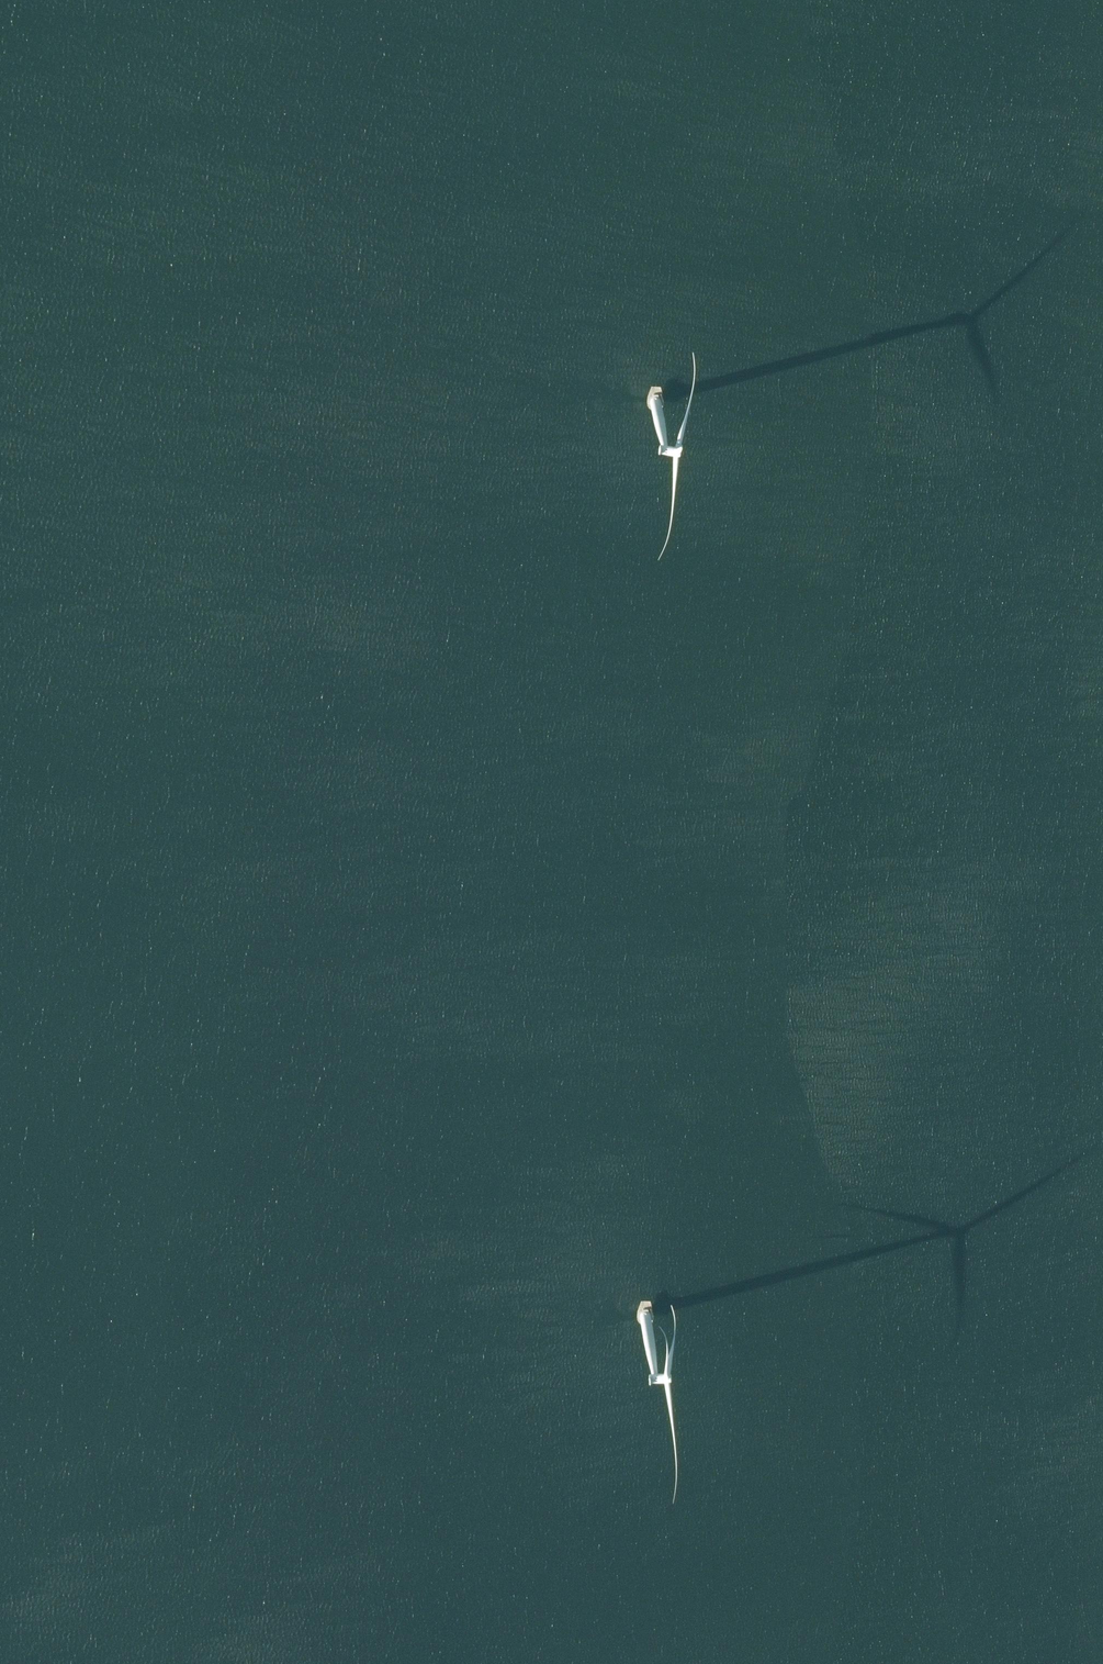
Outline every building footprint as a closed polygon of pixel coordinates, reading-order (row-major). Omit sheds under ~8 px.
[(649,402),(648,405),(649,407),(651,410),(653,411),(656,410),(658,409),(659,407),(659,404),(658,402),(656,400),(654,400),(651,400),(649,402)] [(639,1309),(638,1311),(639,1314),(640,1316),(643,1317),(646,1317),(648,1315),(649,1313),(649,1310),(648,1308),(646,1307),(643,1306),(641,1307),(639,1309)]
